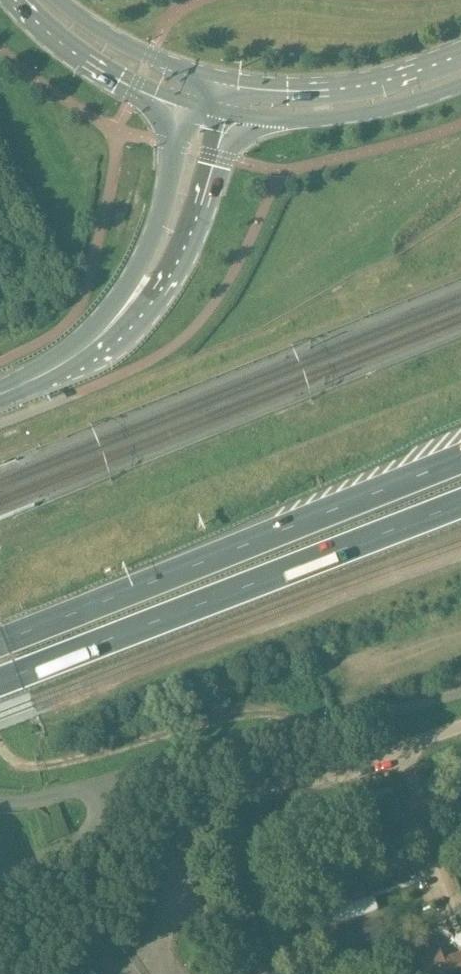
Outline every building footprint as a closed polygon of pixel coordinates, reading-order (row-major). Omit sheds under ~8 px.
[(380,920),(383,931),(393,928),(389,917),(380,920)] [(330,936),(335,952),(385,936),(380,920),(330,936)] [(444,961),(440,952),(418,960),(421,968),(420,969),(422,973),(460,973),(460,955),(444,961)]
